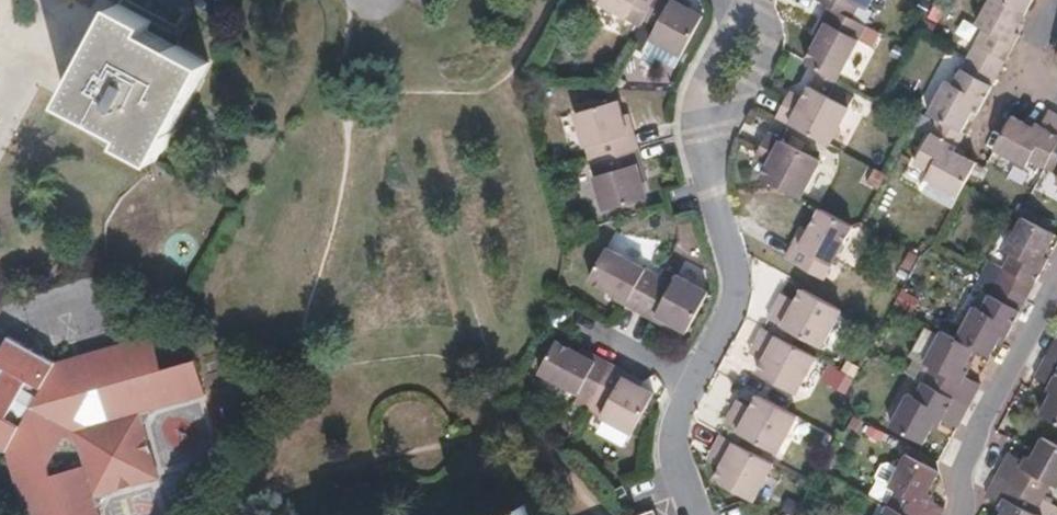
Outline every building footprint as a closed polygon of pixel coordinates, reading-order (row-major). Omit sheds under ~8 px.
[(639,24),(641,20),(652,0),(595,0),(639,24)] [(641,20),(656,28),(650,38),(682,54),(704,14),(682,3),(684,0),(652,0),(641,20)] [(868,0),(814,0),(829,8),(849,18),(856,5),(863,9),(868,0)] [(1000,73),(1021,33),(1016,30),(1027,8),(1011,0),(988,0),(976,24),(982,27),(967,55),(1000,73)] [(1027,8),(1032,0),(1011,0),(1027,8)] [(157,160),(209,64),(166,41),(145,30),(149,22),(117,5),(66,101),(78,107),(129,134),(125,142),(157,160)] [(835,81),(865,27),(849,18),(829,8),(817,29),(821,32),(804,64),(835,81)] [(939,117),(962,130),(974,108),(979,110),(1000,73),(967,55),(954,80),(947,76),(928,112),(939,117)] [(775,117),(828,147),(849,110),(809,88),(798,107),(785,99),(775,117)] [(592,146),(596,160),(637,148),(630,123),(624,124),(617,101),(572,112),(582,148),(592,146)] [(931,117),(921,111),(913,125),(924,131),(931,117)] [(1056,152),(1056,113),(1053,111),(1045,124),(1038,121),(1036,125),(1014,114),(996,148),(1028,166),(1033,158),(1049,166),(1056,152)] [(966,184),(978,161),(958,150),(967,133),(962,130),(939,117),(915,161),(931,169),(927,176),(960,195),(966,184)] [(759,179),(783,192),(798,200),(819,163),(766,134),(757,151),(771,158),(766,166),(759,179)] [(637,148),(596,160),(600,174),(591,176),(601,210),(645,198),(638,174),(644,173),(637,148)] [(955,206),(960,195),(927,176),(922,185),(925,190),(955,206)] [(855,231),(846,227),(823,214),(803,249),(798,247),(790,262),(801,269),(826,282),(855,231)] [(1029,298),(1051,257),(1048,255),(1056,237),(1056,234),(1025,217),(1007,251),(1015,256),(1000,282),(1029,298)] [(605,249),(587,281),(620,298),(618,302),(638,313),(657,277),(605,249)] [(657,277),(638,313),(663,326),(666,322),(686,333),(707,293),(674,275),(669,284),(657,277)] [(960,338),(979,348),(993,356),(1004,336),(1008,338),(1029,298),(1000,282),(985,311),(976,306),(960,338)] [(816,347),(837,310),(804,292),(793,311),(781,304),(770,323),(778,327),(816,347)] [(926,382),(971,406),(983,384),(968,376),(971,372),(967,369),(979,348),(960,338),(945,330),(927,364),(934,368),(926,382)] [(90,505),(92,504),(99,492),(99,489),(152,474),(137,420),(141,419),(147,410),(146,406),(200,391),(191,356),(156,366),(147,332),(50,359),(3,334),(0,339),(0,366),(3,368),(0,375),(0,450),(1,451),(18,514),(92,514),(90,505)] [(789,395),(811,355),(772,335),(766,332),(755,351),(767,358),(756,377),(789,395)] [(1049,354),(1056,358),(1056,339),(1049,354)] [(589,404),(608,368),(587,357),(585,360),(554,343),(552,347),(535,375),(589,404)] [(1049,354),(1038,375),(1055,384),(1052,390),(1056,392),(1056,358),(1049,354)] [(596,419),(630,438),(651,397),(631,386),(633,382),(608,368),(589,404),(601,411),(596,419)] [(944,420),(960,428),(971,406),(926,382),(918,397),(911,394),(893,427),(926,445),(938,424),(942,425),(944,420)] [(1046,414),(1056,420),(1056,395),(1046,414)] [(777,458),(798,420),(759,399),(748,417),(736,411),(725,431),(732,434),(777,458)] [(998,476),(1045,501),(1054,486),(1056,488),(1056,445),(1046,439),(1034,461),(1027,457),(1025,460),(1010,453),(998,476)] [(720,440),(711,459),(722,465),(712,482),(751,504),(771,468),(726,443),(720,440)] [(900,514),(946,514),(947,513),(932,505),(935,499),(930,497),(941,475),(908,457),(901,469),(890,491),(897,495),(889,509),(900,514)] [(890,491),(901,469),(888,462),(881,464),(873,476),(875,482),(867,497),(889,509),(897,495),(890,491)] [(1005,514),(1038,514),(1045,501),(998,476),(987,497),(1001,505),(999,510),(1006,514),(1005,514)]
